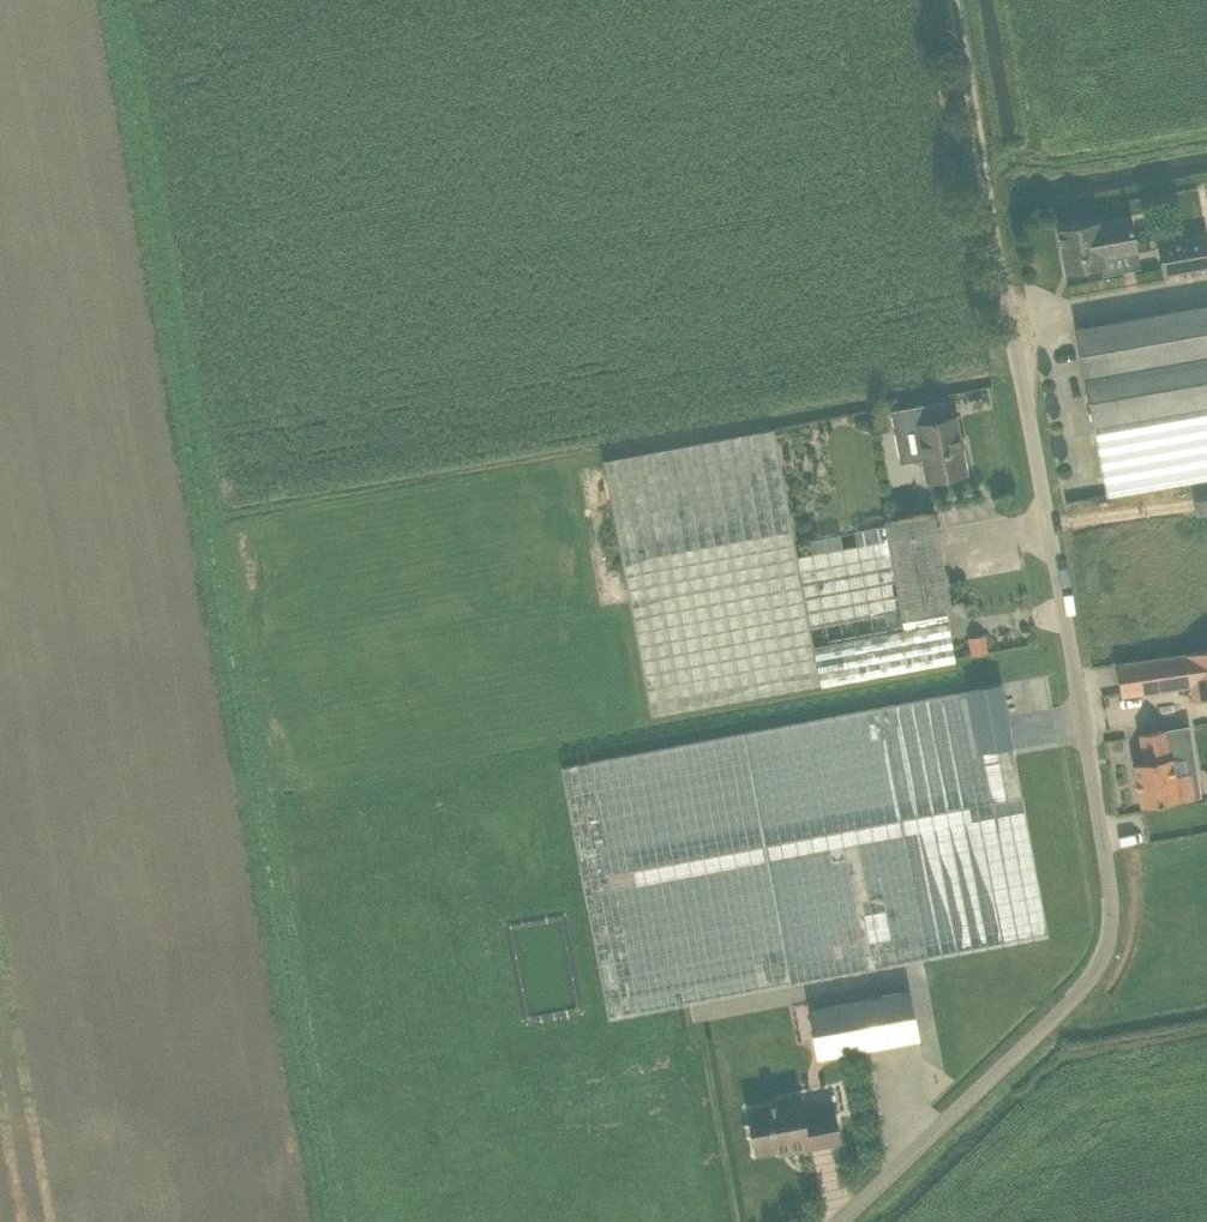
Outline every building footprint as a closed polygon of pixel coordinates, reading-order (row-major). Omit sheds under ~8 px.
[(1180,199),(1183,215),(1206,211),(1206,195),(1180,199)] [(1102,255),(1136,249),(1131,220),(1097,226),(1096,223),(1061,230),(1068,270),(1103,263),(1102,255)] [(1206,265),(1206,236),(1160,244),(1165,273),(1206,265)] [(1078,328),(1108,496),(1206,478),(1206,305),(1078,328)] [(924,457),(928,480),(966,473),(955,416),(945,418),(942,400),(890,409),(900,462),(924,457)] [(653,717),(954,660),(944,606),(951,605),(934,511),(885,520),(886,525),(855,531),(858,544),(799,555),(797,542),(775,430),(603,463),(653,717)] [(1193,482),(1196,514),(1206,513),(1206,481),(1193,482)] [(971,656),(988,653),(985,634),(968,637),(971,656)] [(1193,700),(1206,698),(1206,649),(1116,663),(1121,695),(1190,685),(1193,700)] [(1049,935),(1001,683),(561,766),(610,1017),(1049,935)] [(1170,757),(1165,729),(1139,733),(1144,761),(1134,763),(1142,806),(1197,796),(1193,772),(1175,775),(1172,757),(1170,757)] [(909,990),(810,1009),(819,1056),(918,1037),(909,990)] [(798,1093),(778,1097),(778,1100),(747,1105),(756,1151),(778,1147),(779,1152),(840,1140),(834,1111),(802,1116),(798,1093)]
